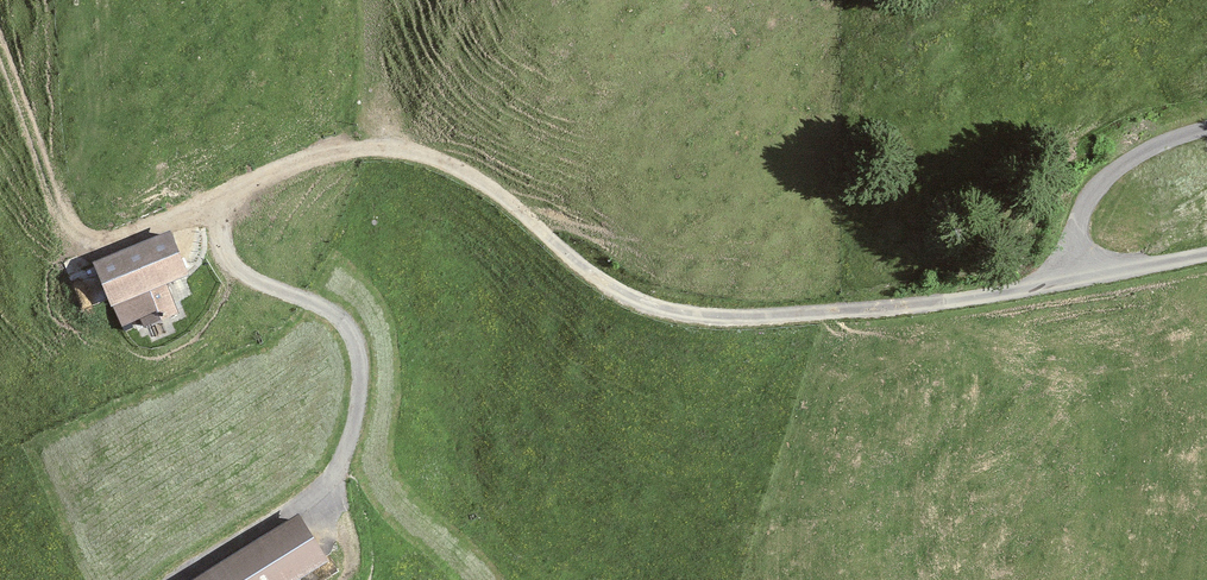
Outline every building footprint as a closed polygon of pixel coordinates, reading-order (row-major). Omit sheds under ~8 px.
[(187,272),(169,229),(94,261),(122,325),(140,318),(143,326),(178,311),(166,281),(187,272)] [(187,579),(293,579),(329,558),(299,510),(187,579)]
